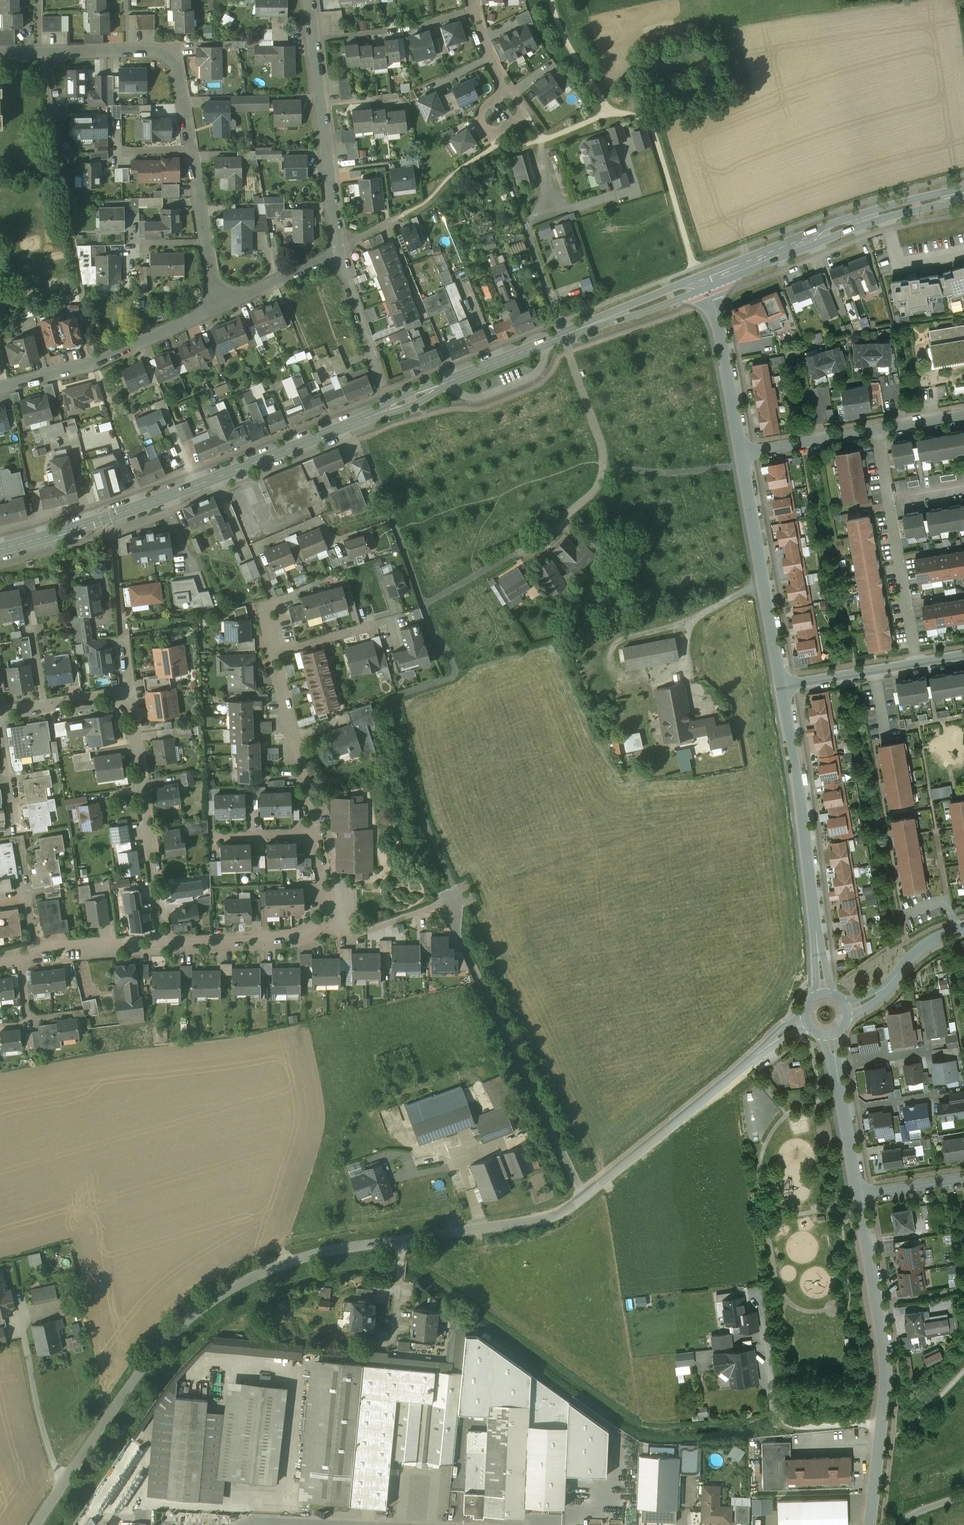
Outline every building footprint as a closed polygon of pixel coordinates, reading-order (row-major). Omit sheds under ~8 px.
[(19,0),(0,0),(0,13),(3,13),(19,13),(19,0)] [(87,12),(90,12),(106,11),(106,0),(87,0),(87,12)] [(171,10),(175,10),(190,10),(190,0),(171,0),(171,10)] [(255,14),(273,13),(273,27),(272,27),(272,40),(288,40),(287,0),(255,0),(255,14)] [(194,19),(193,10),(190,10),(175,10),(175,32),(194,31),(194,25),(194,24),(194,19)] [(528,10),(515,16),(521,28),(525,26),(526,26),(533,24),(528,10)] [(106,11),(90,12),(90,33),(103,33),(109,33),(109,11),(106,11)] [(19,13),(3,13),(4,18),(4,28),(15,28),(22,28),(22,13),(19,13)] [(459,22),(441,27),(444,37),(446,45),(464,39),(459,22)] [(521,28),(512,33),(521,53),(535,46),(526,26),(525,26),(521,28)] [(4,28),(0,28),(0,38),(15,37),(15,28),(4,28)] [(422,33),(415,35),(409,37),(416,60),(434,54),(435,54),(431,41),(429,34),(425,32),(423,33),(422,33)] [(103,43),(103,33),(90,33),(84,33),(84,43),(103,43)] [(512,33),(500,38),(501,41),(509,57),(509,58),(511,61),(516,58),(515,56),(521,53),(512,33)] [(444,37),(437,39),(441,54),(449,52),(446,45),(444,37)] [(397,39),(384,40),(384,45),(386,60),(399,59),(397,39)] [(441,54),(437,39),(431,41),(435,54),(434,54),(435,58),(442,56),(441,54)] [(501,41),(493,45),(501,61),(509,57),(501,41)] [(357,44),(344,45),(346,67),(360,65),(358,46),(357,44)] [(371,44),(358,46),(360,65),(360,68),(374,66),(371,47),(371,44)] [(384,45),(371,47),(374,66),(387,65),(386,60),(384,45)] [(273,46),(273,47),(260,47),(255,47),(255,48),(255,60),(273,60),(273,76),(294,76),(293,66),(293,46),(273,46)] [(220,78),(220,47),(201,47),(201,48),(196,48),(196,65),(206,64),(206,79),(220,78)] [(146,69),(119,70),(119,89),(134,88),(134,90),(146,90),(146,69)] [(85,70),(66,70),(67,96),(72,96),(82,96),(85,96),(85,84),(85,70)] [(570,84),(560,70),(551,76),(561,91),(570,84)] [(549,74),(532,86),(544,103),(553,97),(556,97),(559,94),(560,92),(561,91),(551,76),(549,74)] [(107,92),(106,76),(95,76),(95,92),(88,92),(88,100),(99,100),(99,94),(107,94),(107,92)] [(469,80),(452,88),(453,91),(460,105),(461,105),(478,97),(469,80)] [(460,105),(453,91),(446,94),(454,110),(462,107),(461,105),(460,105)] [(435,93),(418,101),(427,119),(443,111),(437,98),(435,93)] [(107,106),(107,94),(99,94),(99,100),(99,106),(107,106)] [(446,94),(437,98),(443,111),(444,115),(454,110),(446,94)] [(268,104),(268,95),(254,96),(254,105),(255,105),(268,104)] [(246,96),(232,96),(232,104),(248,103),(246,96)] [(254,105),(254,96),(246,96),(248,103),(249,110),(255,109),(255,105),(254,105)] [(300,101),(288,101),(288,102),(282,102),(282,101),(274,101),(274,124),(288,124),(288,125),(300,125),(300,101)] [(229,102),(206,102),(206,121),(215,120),(215,136),(229,136),(228,120),(230,120),(229,102)] [(121,119),(121,105),(111,105),(112,119),(121,119)] [(151,119),(151,105),(139,105),(139,120),(142,120),(142,119),(151,119)] [(371,108),(352,111),(354,132),(374,130),(371,111),(371,108)] [(385,109),(371,111),(374,130),(374,133),(387,131),(385,111),(385,109)] [(404,109),(385,111),(387,131),(387,133),(407,131),(407,129),(404,109)] [(107,116),(81,117),(81,124),(82,136),(91,136),(91,137),(107,137),(107,116)] [(151,119),(142,119),(142,120),(142,140),(161,140),(161,139),(161,119),(161,118),(151,119)] [(171,119),(161,119),(161,139),(171,139),(171,119)] [(82,136),(81,124),(72,124),(72,130),(70,133),(77,140),(80,138),(82,138),(82,136)] [(621,125),(607,129),(609,135),(612,144),(625,139),(621,125)] [(452,128),(441,133),(444,139),(454,133),(452,128)] [(466,129),(450,139),(459,152),(464,150),(465,152),(472,148),(470,145),(475,142),(466,129)] [(645,129),(633,132),(637,149),(650,145),(645,129)] [(609,135),(586,142),(587,143),(583,144),(581,147),(583,151),(586,153),(589,152),(593,164),(616,157),(612,144),(609,135)] [(537,180),(529,152),(512,157),(520,185),(537,180)] [(306,156),(284,156),(285,177),(307,177),(306,156)] [(237,158),(237,157),(214,158),(214,176),(221,176),(229,176),(229,187),(229,188),(240,188),(239,188),(239,176),(241,175),(240,158),(237,158)] [(417,157),(400,159),(401,170),(412,168),(419,167),(417,157)] [(616,157),(593,164),(590,165),(588,168),(589,172),(592,174),(596,173),(598,182),(612,178),(621,175),(621,174),(616,157)] [(177,159),(161,159),(161,161),(162,161),(162,180),(177,180),(177,159)] [(139,161),(138,162),(139,171),(139,182),(162,181),(162,180),(162,161),(139,161)] [(100,163),(81,163),(82,178),(84,178),(85,187),(99,187),(99,171),(100,171),(100,163)] [(401,170),(390,172),(393,190),(415,187),(412,168),(401,170)] [(495,177),(495,168),(485,168),(485,176),(495,177)] [(621,175),(612,178),(615,189),(629,185),(625,173),(621,174),(621,175)] [(229,176),(221,176),(221,187),(229,187),(229,176)] [(380,180),(361,182),(362,195),(382,193),(380,180)] [(179,197),(179,184),(162,184),(162,197),(163,197),(179,197)] [(382,193),(362,195),(364,209),(383,207),(382,199),(382,193)] [(162,197),(147,198),(147,205),(163,205),(163,197),(162,197)] [(284,203),(264,203),(266,214),(266,218),(293,218),(292,209),(284,209),(284,203)] [(253,209),(235,210),(235,204),(231,204),(231,210),(224,210),(225,228),(250,228),(253,227),(253,214),(253,209)] [(124,229),(124,208),(99,208),(100,230),(124,229)] [(179,208),(162,209),(162,222),(162,223),(164,223),(165,232),(180,231),(180,228),(181,226),(179,225),(179,208)] [(313,208),(293,209),(293,218),(293,242),(313,242),(313,208)] [(266,214),(253,214),(253,227),(268,227),(266,218),(266,214)] [(225,218),(216,218),(217,225),(217,226),(218,227),(220,228),(225,228),(225,218)] [(568,221),(556,225),(559,237),(552,240),(561,265),(580,259),(568,221)] [(162,222),(145,223),(146,238),(165,237),(165,232),(164,223),(162,223),(162,222)] [(413,225),(401,230),(402,234),(409,250),(421,245),(419,241),(415,229),(413,225)] [(425,239),(420,227),(415,229),(419,241),(425,239)] [(250,228),(232,228),(233,253),(241,253),(251,252),(250,228)] [(381,233),(368,240),(372,249),(385,244),(381,233)] [(409,250),(402,234),(397,236),(403,252),(409,250)] [(372,249),(369,250),(374,263),(396,254),(391,242),(385,244),(372,249)] [(525,242),(514,245),(515,251),(527,248),(525,242)] [(91,256),(91,245),(76,245),(83,284),(99,283),(99,266),(97,266),(97,256),(91,256)] [(106,255),(105,245),(91,245),(91,256),(97,256),(97,255),(106,255)] [(434,253),(444,283),(454,280),(443,250),(434,253)] [(503,254),(498,256),(496,251),(488,254),(493,265),(506,260),(503,254)] [(184,254),(151,255),(151,275),(184,274),(184,254)] [(396,254),(374,263),(379,275),(400,267),(401,267),(396,254)] [(116,255),(106,255),(97,255),(97,256),(97,266),(99,266),(99,283),(120,283),(119,258),(119,257),(118,256),(117,255),(116,255)] [(866,257),(849,264),(854,278),(863,275),(869,291),(878,288),(866,257)] [(503,264),(491,269),(496,281),(508,276),(503,264)] [(854,278),(849,264),(831,270),(837,285),(848,280),(852,291),(850,292),(852,297),(860,293),(860,292),(856,281),(854,278)] [(379,275),(378,276),(383,288),(405,279),(400,267),(379,275)] [(934,278),(939,296),(948,293),(950,298),(963,294),(963,274),(962,275),(960,267),(950,270),(951,277),(942,280),(941,277),(934,278)] [(825,272),(806,280),(809,288),(810,287),(813,295),(815,294),(822,312),(826,310),(829,317),(837,314),(828,289),(832,288),(825,272)] [(355,277),(357,282),(365,279),(363,274),(355,277)] [(496,295),(489,276),(480,280),(487,298),(496,295)] [(934,276),(888,283),(890,303),(892,303),(893,307),(901,306),(902,315),(912,313),(912,310),(922,309),(922,311),(933,310),(932,306),(934,306),(933,296),(939,296),(934,278),(934,276)] [(584,293),(595,289),(591,277),(580,280),(584,293)] [(405,279),(383,288),(388,300),(409,292),(410,292),(405,279)] [(860,279),(856,281),(860,291),(860,292),(860,293),(865,291),(860,279)] [(806,280),(787,287),(793,303),(813,295),(810,287),(809,288),(806,280)] [(533,309),(517,315),(514,308),(516,307),(507,284),(498,287),(507,310),(516,333),(539,324),(533,309)] [(467,319),(455,290),(447,293),(458,322),(467,319)] [(447,293),(446,291),(424,299),(430,315),(444,309),(450,325),(458,322),(447,293)] [(388,300),(387,301),(392,313),(414,304),(409,292),(388,300)] [(734,309),(739,341),(776,335),(774,332),(784,328),(782,322),(788,320),(777,293),(762,300),(761,298),(734,309)] [(871,326),(868,316),(861,318),(856,300),(847,303),(855,330),(871,326)] [(277,301),(263,307),(273,330),(273,332),(287,326),(287,325),(278,304),(277,301)] [(292,323),(284,301),(278,304),(287,325),(292,323)] [(414,304),(392,313),(397,326),(419,317),(414,304)] [(31,305),(16,306),(16,320),(33,315),(31,305)] [(39,305),(31,305),(33,315),(34,316),(42,316),(39,305)] [(364,310),(369,322),(379,318),(375,306),(364,310)] [(263,307),(252,312),(254,317),(252,318),(255,325),(259,335),(260,335),(273,330),(263,307)] [(516,333),(507,310),(500,313),(504,321),(493,325),(499,340),(516,333)] [(58,316),(41,320),(48,346),(51,348),(54,348),(55,344),(64,342),(59,321),(58,316)] [(59,321),(64,342),(65,347),(74,344),(76,347),(80,346),(81,343),(75,317),(59,321)] [(239,318),(225,324),(234,345),(247,340),(248,340),(244,331),(239,318)] [(458,322),(450,325),(453,333),(454,332),(454,331),(461,329),(459,325),(458,322)] [(482,330),(471,334),(466,322),(459,325),(461,329),(470,351),(487,344),(482,330)] [(843,326),(846,334),(855,330),(852,323),(843,326)] [(225,324),(212,329),(217,342),(222,353),(228,350),(227,348),(234,345),(225,324)] [(259,335),(255,325),(249,327),(250,329),(257,346),(263,343),(260,335),(259,335)] [(936,345),(932,345),(933,349),(932,352),(933,355),(934,358),(937,358),(936,360),(937,364),(941,364),(944,364),(946,362),(948,360),(949,358),(952,358),(954,357),(956,358),(958,359),(961,360),(963,359),(963,325),(930,331),(932,342),(935,342),(936,345)] [(407,328),(397,332),(402,343),(411,340),(408,330),(407,328)] [(417,330),(415,331),(413,328),(408,330),(411,340),(424,370),(441,363),(435,348),(424,352),(421,346),(423,346),(417,330)] [(257,346),(250,329),(244,331),(248,340),(247,340),(250,348),(257,346)] [(470,351),(461,329),(454,331),(454,332),(457,339),(446,343),(452,359),(470,351)] [(822,332),(813,335),(815,341),(824,338),(822,332)] [(32,335),(14,339),(15,343),(7,345),(12,363),(20,361),(21,364),(39,359),(32,335)] [(205,347),(200,336),(190,340),(191,344),(200,364),(212,359),(207,349),(205,347)] [(411,358),(400,362),(406,377),(424,370),(411,340),(402,343),(405,351),(407,350),(411,358)] [(222,353),(217,342),(211,344),(219,364),(226,362),(222,353)] [(878,342),(878,344),(869,344),(869,343),(868,343),(869,366),(869,364),(879,364),(879,365),(878,342)] [(890,342),(878,342),(879,365),(890,365),(890,360),(892,360),(892,347),(890,347),(890,342)] [(932,342),(932,344),(931,344),(931,347),(929,347),(933,369),(963,364),(963,359),(961,360),(958,359),(956,358),(954,357),(952,358),(949,358),(948,360),(946,362),(944,364),(941,364),(937,364),(936,360),(937,358),(934,358),(933,355),(932,352),(933,349),(932,345),(936,345),(935,342),(932,342)] [(869,366),(868,343),(857,343),(857,348),(855,348),(856,361),(857,361),(857,366),(869,366)] [(191,344),(188,345),(186,344),(183,346),(182,348),(179,349),(182,355),(185,364),(187,368),(193,366),(193,367),(196,368),(200,366),(200,364),(191,344)] [(839,346),(828,350),(835,371),(846,368),(845,363),(846,363),(842,350),(840,351),(839,346)] [(174,350),(168,353),(172,364),(175,363),(176,367),(180,366),(177,357),(174,350)] [(828,350),(828,351),(819,354),(819,353),(826,374),(826,373),(834,370),(835,372),(835,371),(828,350)] [(288,363),(308,356),(305,351),(286,358),(288,363)] [(168,353),(164,355),(162,354),(159,355),(158,357),(155,358),(158,366),(164,380),(165,380),(179,375),(176,367),(175,363),(172,364),(168,353),(167,353),(168,353)] [(819,353),(807,356),(809,361),(808,361),(812,374),(813,373),(814,378),(826,374),(819,353)] [(182,355),(177,357),(180,366),(185,364),(182,355)] [(341,358),(331,362),(334,368),(336,374),(345,370),(341,358)] [(330,361),(324,364),(327,371),(334,368),(331,362),(330,361)] [(142,363),(122,371),(129,388),(135,386),(136,388),(150,382),(144,367),(142,363)] [(768,363),(755,365),(756,372),(752,372),(754,384),(758,384),(759,390),(775,387),(774,381),(771,381),(768,363)] [(151,364),(144,367),(150,382),(150,384),(158,381),(153,368),(151,364)] [(158,366),(153,368),(158,381),(158,383),(165,381),(165,380),(164,380),(158,366)] [(320,370),(313,373),(317,384),(325,380),(320,370)] [(300,372),(291,376),(299,394),(308,417),(326,410),(319,395),(308,399),(307,397),(308,394),(300,372)] [(291,376),(291,374),(282,378),(287,391),(288,390),(290,397),(292,397),(299,394),(291,376)] [(337,376),(330,378),(335,389),(323,393),(329,408),(347,401),(338,379),(337,376)] [(366,376),(348,383),(345,376),(338,379),(347,401),(372,390),(366,376)] [(89,383),(60,390),(66,415),(84,411),(82,403),(93,401),(89,383)] [(217,395),(229,390),(227,383),(214,387),(217,395)] [(261,383),(251,387),(252,391),(256,401),(258,404),(265,402),(261,393),(264,391),(261,383)] [(52,384),(44,386),(46,395),(54,393),(52,384)] [(775,387),(759,390),(759,393),(756,394),(758,405),(761,404),(762,408),(778,406),(775,387)] [(864,390),(864,388),(856,389),(859,411),(872,409),(869,389),(864,390)] [(856,389),(848,391),(848,393),(843,393),(846,414),(859,411),(856,389)] [(252,391),(244,394),(247,401),(248,401),(249,403),(256,401),(252,391)] [(18,393),(11,394),(13,404),(21,402),(18,393)] [(299,394),(292,397),(295,404),(284,409),(290,424),(308,417),(299,394)] [(46,395),(33,398),(39,421),(49,419),(52,418),(47,400),(46,395)] [(33,398),(21,402),(22,407),(26,425),(29,424),(39,421),(33,398)] [(255,420),(245,424),(251,440),(269,433),(269,432),(258,404),(256,401),(249,403),(248,404),(255,420)] [(270,415),(265,402),(258,404),(269,432),(287,425),(281,410),(270,415)] [(0,407),(0,430),(9,428),(5,411),(4,406),(0,407)] [(778,406),(762,408),(763,415),(760,415),(762,427),(765,426),(766,433),(779,431),(776,413),(779,412),(778,406)] [(13,409),(5,411),(9,428),(17,426),(13,409)] [(160,409),(135,419),(141,433),(148,430),(151,436),(161,432),(159,426),(164,424),(162,417),(163,417),(160,409)] [(243,424),(234,428),(227,409),(219,412),(233,447),(249,440),(243,424)] [(233,447),(219,412),(206,418),(211,432),(217,430),(219,434),(210,438),(217,453),(233,447)] [(91,413),(74,417),(77,431),(78,431),(80,439),(79,439),(84,458),(89,457),(89,456),(94,455),(95,458),(109,454),(101,425),(95,427),(91,413)] [(49,419),(39,421),(41,427),(50,425),(49,419)] [(186,420),(175,425),(182,441),(193,437),(186,420)] [(39,421),(29,424),(31,430),(39,428),(41,427),(39,421)] [(41,427),(39,428),(40,433),(42,439),(65,433),(62,422),(50,425),(41,427)] [(941,460),(951,458),(951,456),(963,454),(963,432),(962,432),(962,431),(949,432),(950,434),(934,437),(933,435),(921,437),(921,439),(918,440),(919,446),(921,458),(921,461),(940,458),(941,460)] [(42,439),(40,433),(33,435),(35,441),(42,439)] [(210,438),(194,444),(200,460),(217,453),(210,438)] [(896,464),(896,465),(916,462),(915,459),(914,447),(913,441),(909,441),(908,440),(896,442),(897,444),(893,444),(894,452),(896,464)] [(151,462),(144,446),(141,447),(147,463),(151,462)] [(47,447),(34,449),(36,455),(48,453),(47,447)] [(141,447),(128,452),(140,484),(165,474),(159,458),(151,462),(147,463),(141,447)] [(338,448),(300,464),(304,475),(309,473),(312,478),(320,475),(321,474),(323,480),(329,494),(338,490),(336,485),(335,485),(330,471),(344,465),(338,448)] [(49,453),(51,459),(67,456),(66,449),(49,453)] [(860,450),(837,453),(846,501),(868,497),(867,488),(870,487),(869,481),(866,482),(863,465),(866,464),(865,458),(862,459),(860,450)] [(95,458),(91,459),(94,470),(93,470),(100,497),(121,491),(120,491),(125,490),(118,463),(113,453),(109,454),(95,458)] [(67,456),(51,459),(53,469),(46,470),(49,484),(56,482),(56,485),(40,489),(44,507),(79,499),(75,481),(74,481),(68,456),(67,456)] [(366,460),(352,465),(359,482),(372,477),(366,460)] [(784,463),(771,465),(772,473),(769,473),(772,486),(774,486),(775,493),(789,490),(787,481),(790,480),(788,473),(786,473),(784,463)] [(309,473),(304,475),(300,464),(263,479),(279,518),(322,500),(315,483),(323,480),(321,474),(320,475),(312,478),(309,473)] [(10,474),(1,477),(2,484),(19,480),(23,500),(23,499),(23,500),(26,500),(19,472),(10,474)] [(956,473),(940,476),(942,482),(957,479),(956,473)] [(2,484),(3,487),(7,503),(0,504),(0,523),(27,517),(23,500),(23,499),(23,500),(19,480),(2,484)] [(329,494),(337,513),(350,507),(353,514),(352,514),(352,515),(367,509),(356,483),(338,490),(329,494)] [(789,490),(775,493),(777,500),(774,500),(776,513),(779,513),(780,520),(794,518),(792,508),(794,508),(793,500),(791,500),(789,490)] [(213,496),(197,503),(183,508),(192,528),(207,522),(206,520),(210,518),(219,540),(232,535),(227,522),(224,523),(220,514),(221,514),(213,496)] [(927,512),(931,533),(963,527),(963,506),(962,506),(961,504),(950,506),(950,508),(943,509),(942,507),(931,509),(931,511),(927,512)] [(861,511),(844,514),(844,520),(848,519),(862,517),(861,511)] [(907,515),(904,516),(904,519),(907,537),(926,534),(923,513),(919,513),(919,511),(907,513),(907,515)] [(862,517),(848,519),(864,613),(886,609),(885,603),(886,603),(885,596),(884,596),(882,584),(883,584),(882,578),(881,578),(879,566),(880,566),(879,559),(878,559),(876,547),(877,547),(873,522),(871,522),(870,516),(862,517)] [(904,519),(899,520),(902,538),(907,537),(904,519)] [(794,521),(780,523),(782,530),(779,531),(782,544),(784,543),(785,550),(799,548),(797,538),(800,538),(798,530),(796,531),(794,521)] [(319,530),(308,534),(315,551),(326,547),(319,530)] [(148,537),(133,538),(134,554),(136,564),(171,560),(168,535),(155,536),(154,532),(147,532),(148,537)] [(308,534),(298,539),(300,544),(305,556),(315,551),(308,534)] [(365,534),(344,541),(348,555),(349,557),(355,555),(370,550),(365,534)] [(134,554),(133,538),(133,536),(118,538),(120,555),(134,554)] [(199,536),(192,539),(197,552),(205,549),(199,536)] [(576,549),(564,538),(554,550),(565,560),(564,562),(572,570),(576,574),(576,573),(595,554),(583,542),(576,549)] [(287,543),(276,547),(283,565),(293,561),(294,560),(293,559),(289,548),(287,543)] [(305,556),(300,544),(294,546),(299,557),(301,562),(307,560),(305,556)] [(294,546),(289,548),(293,559),(299,557),(294,546)] [(283,565),(276,547),(265,552),(270,565),(272,569),(273,569),(283,565)] [(799,548),(785,550),(786,557),(784,558),(786,571),(789,570),(790,577),(804,575),(802,565),(804,565),(803,557),(801,558),(799,548)] [(950,553),(954,577),(963,575),(963,567),(961,552),(950,553)] [(950,553),(939,555),(943,578),(954,577),(950,553)] [(348,555),(337,558),(341,570),(358,564),(355,555),(349,557),(348,555)] [(939,555),(927,557),(931,580),(943,578),(939,555)] [(927,557),(916,559),(920,582),(931,580),(927,557)] [(253,559),(239,565),(246,582),(260,576),(253,559)] [(548,559),(536,566),(553,594),(564,587),(559,577),(548,559)] [(293,561),(283,565),(285,570),(295,566),(293,561)] [(272,569),(270,565),(265,567),(270,580),(276,577),(273,569),(272,569)] [(381,567),(375,569),(379,582),(385,581),(383,575),(381,567)] [(518,568),(498,580),(511,599),(530,587),(518,568)] [(383,575),(385,581),(390,597),(399,594),(401,590),(406,589),(400,570),(383,575)] [(572,570),(559,577),(564,587),(581,578),(576,573),(576,574),(572,570)] [(804,575),(790,577),(791,584),(789,585),(791,598),(793,597),(795,605),(808,602),(807,592),(809,592),(808,584),(805,584),(804,575)] [(34,578),(24,580),(26,594),(26,595),(33,594),(32,592),(36,592),(34,578)] [(194,578),(171,581),(174,603),(201,600),(198,592),(194,578)] [(24,580),(15,582),(17,589),(19,589),(20,595),(26,594),(24,580)] [(509,601),(497,582),(491,586),(503,605),(509,601)] [(99,583),(75,586),(79,616),(72,617),(73,629),(89,626),(88,615),(103,613),(99,583)] [(159,583),(129,587),(132,605),(162,601),(159,583)] [(342,586),(328,590),(334,611),(348,608),(343,592),(342,586)] [(132,605),(129,587),(123,588),(126,606),(132,605)] [(17,589),(8,591),(12,618),(24,617),(20,595),(19,589),(17,589)] [(36,592),(32,592),(33,594),(36,614),(58,611),(55,589),(36,592)] [(328,590),(315,593),(321,615),(334,611),(328,590)] [(351,590),(343,592),(348,608),(355,606),(351,590)] [(0,592),(0,612),(1,620),(12,618),(8,591),(0,592)] [(213,605),(208,591),(198,592),(201,600),(203,606),(213,605)] [(315,593),(301,597),(303,604),(307,618),(307,619),(321,615),(315,593)] [(953,601),(957,623),(963,622),(963,605),(963,599),(953,601)] [(953,601),(943,602),(947,625),(957,623),(953,601)] [(943,602),(934,604),(937,626),(947,625),(943,602)] [(303,604),(295,606),(299,620),(307,618),(303,604)] [(934,604),(924,606),(927,628),(937,626),(934,604)] [(809,605),(795,608),(796,615),(794,615),(796,628),(799,628),(800,635),(814,632),(812,623),(814,622),(813,615),(811,615),(809,605)] [(295,606),(288,608),(292,622),(299,620),(295,606)] [(420,608),(412,610),(416,621),(424,619),(420,608)] [(886,609),(864,613),(870,650),(893,647),(891,640),(893,640),(888,615),(887,615),(886,609)] [(248,620),(228,621),(228,629),(226,631),(227,640),(229,640),(231,641),(233,641),(234,640),(237,640),(249,639),(249,638),(248,620)] [(415,624),(400,629),(405,645),(406,644),(421,640),(423,639),(420,630),(417,631),(415,624)] [(89,626),(73,629),(75,643),(84,641),(91,640),(89,626)] [(814,632),(800,635),(801,642),(799,642),(801,655),(803,655),(805,662),(808,662),(818,660),(816,650),(819,649),(817,642),(815,642),(814,632)] [(29,636),(20,638),(23,659),(32,657),(29,636)] [(91,640),(84,641),(86,653),(89,652),(89,651),(106,649),(105,638),(91,640)] [(249,639),(237,640),(237,650),(255,650),(254,638),(249,638),(249,639)] [(675,638),(622,648),(626,669),(679,659),(675,638)] [(421,640),(406,644),(407,648),(392,653),(397,672),(430,663),(425,643),(423,644),(421,640)] [(371,642),(346,649),(353,674),(378,667),(378,670),(388,667),(383,648),(374,650),(371,642)] [(182,643),(159,647),(161,656),(155,657),(158,677),(145,678),(146,685),(168,682),(167,676),(181,674),(180,670),(186,669),(183,653),(182,654),(180,645),(182,644),(182,643)] [(106,649),(89,651),(89,652),(91,662),(93,664),(95,672),(96,672),(96,673),(98,675),(101,674),(103,672),(103,671),(113,670),(110,649),(106,649)] [(322,650),(314,652),(313,651),(309,652),(308,653),(302,655),(304,661),(302,663),(304,667),(326,661),(325,657),(323,658),(323,655),(322,650)] [(55,656),(45,657),(49,684),(72,681),(73,681),(69,661),(56,663),(55,656)] [(253,656),(218,657),(218,670),(229,670),(230,689),(254,688),(253,656)] [(76,660),(69,661),(73,681),(72,681),(73,686),(80,685),(76,660)] [(326,661),(304,667),(305,671),(307,673),(309,678),(304,679),(304,680),(307,679),(329,672),(328,673),(327,668),(326,668),(325,665),(327,665),(326,661)] [(294,664),(287,665),(288,675),(296,674),(294,664)] [(18,668),(8,669),(11,690),(30,688),(28,665),(18,666),(18,668)] [(953,672),(954,674),(950,674),(954,696),(963,694),(963,670),(953,672)] [(329,672),(307,679),(308,683),(310,684),(312,689),(307,691),(310,690),(333,684),(331,684),(330,680),(329,679),(329,677),(331,676),(329,672)] [(946,673),(934,675),(935,677),(931,677),(934,699),(943,697),(954,696),(950,674),(946,675),(946,673)] [(921,682),(914,683),(913,679),(901,681),(902,685),(898,686),(900,698),(901,704),(912,703),(921,701),(930,700),(926,676),(920,677),(921,682)] [(168,682),(146,685),(148,692),(149,691),(150,700),(147,700),(150,720),(178,716),(174,687),(169,688),(168,682)] [(333,684),(310,690),(311,694),(314,696),(315,701),(310,702),(310,703),(313,702),(336,696),(336,695),(334,696),(333,691),(332,691),(332,688),(334,688),(333,684)] [(684,684),(655,690),(665,742),(693,737),(692,732),(690,723),(691,722),(684,684)] [(336,696),(313,702),(314,706),(317,707),(318,713),(324,711),(326,712),(330,711),(331,710),(338,708),(336,703),(336,702),(335,700),(337,699),(336,696)] [(825,698),(811,700),(812,707),(810,708),(812,721),(815,720),(816,727),(830,725),(828,715),(830,715),(829,707),(827,708),(825,698)] [(252,700),(226,701),(227,716),(229,716),(231,715),(252,714),(252,700)] [(371,703),(349,710),(354,726),(352,727),(352,726),(342,729),(342,731),(326,736),(332,755),(349,750),(351,756),(359,754),(361,759),(376,754),(367,725),(375,723),(371,703)] [(949,710),(936,712),(938,718),(950,715),(949,710)] [(111,714),(85,719),(85,720),(66,723),(67,732),(91,728),(94,744),(94,745),(96,745),(116,741),(111,714)] [(252,714),(231,715),(229,716),(230,729),(253,728),(252,714)] [(314,715),(299,721),(300,726),(316,720),(314,715)] [(715,726),(713,718),(691,722),(690,723),(692,732),(707,729),(710,747),(722,745),(732,743),(729,724),(715,726)] [(46,721),(27,724),(27,725),(31,754),(49,752),(47,739),(49,739),(46,721)] [(66,721),(54,723),(55,733),(67,732),(66,723),(66,721)] [(27,725),(11,728),(15,749),(16,757),(31,754),(27,725)] [(191,725),(171,728),(172,737),(173,737),(192,734),(191,725)] [(830,725),(816,727),(817,734),(815,735),(817,748),(819,747),(821,755),(834,752),(833,742),(835,742),(833,734),(831,735),(830,725)] [(253,728),(230,729),(230,742),(237,742),(253,741),(253,728)] [(639,733),(622,736),(622,738),(625,751),(642,748),(639,733)] [(172,737),(153,739),(157,764),(176,761),(173,737),(172,737)] [(622,738),(612,739),(615,753),(625,751),(622,738)] [(253,741),(237,742),(237,755),(260,754),(260,741),(253,741)] [(913,802),(903,742),(881,746),(883,758),(880,759),(881,764),(884,764),(888,787),(885,788),(886,794),(889,793),(891,805),(913,802)] [(722,745),(710,747),(711,754),(713,755),(722,753),(723,751),(722,745)] [(16,757),(15,749),(9,749),(11,763),(14,771),(20,771),(18,759),(16,759),(16,757)] [(687,749),(678,750),(680,761),(689,760),(687,749)] [(86,752),(73,754),(75,771),(96,768),(94,759),(91,759),(89,751),(86,752)] [(120,754),(94,757),(94,759),(96,768),(97,780),(114,778),(124,776),(120,754)] [(260,754),(237,755),(237,768),(261,767),(260,754)] [(835,755),(821,758),(823,765),(820,765),(822,778),(825,778),(826,785),(840,783),(838,773),(840,773),(839,765),(837,765),(835,755)] [(261,767),(237,768),(238,781),(240,781),(261,780),(261,767)] [(43,770),(28,773),(29,779),(44,776),(43,770)] [(191,772),(181,773),(183,785),(193,784),(191,772)] [(29,779),(24,780),(27,803),(47,800),(45,787),(52,786),(50,775),(29,779)] [(124,776),(114,778),(114,782),(116,785),(128,783),(127,775),(124,776)] [(840,783),(826,785),(827,792),(825,792),(827,805),(830,805),(831,812),(844,809),(843,800),(845,799),(843,792),(841,792),(840,783)] [(178,784),(164,786),(165,787),(157,789),(159,805),(180,802),(178,784)] [(953,784),(931,788),(933,798),(955,794),(953,784)] [(265,786),(252,787),(252,798),(258,798),(258,797),(260,797),(260,793),(265,792),(265,786)] [(290,791),(275,792),(276,812),(291,811),(290,791)] [(265,792),(260,793),(260,797),(261,813),(276,812),(275,792),(265,792)] [(244,793),(229,794),(230,816),(245,815),(244,793)] [(229,794),(214,794),(215,817),(230,816),(229,794)] [(86,796),(65,800),(66,809),(79,807),(79,806),(87,804),(86,796)] [(351,798),(331,798),(331,831),(336,831),(337,872),(356,872),(356,879),(367,879),(367,871),(372,871),(372,829),(367,829),(367,803),(362,803),(362,796),(351,796),(351,798)] [(47,800),(27,803),(31,827),(32,827),(47,825),(51,824),(49,810),(56,809),(54,799),(47,800)] [(952,802),(963,875),(963,800),(952,802)] [(87,804),(79,806),(79,807),(83,830),(90,828),(90,830),(92,831),(96,830),(97,829),(96,827),(101,826),(97,803),(87,804)] [(844,809),(831,812),(832,819),(830,819),(832,832),(834,832),(835,839),(849,837),(847,827),(850,826),(848,819),(846,819),(844,809)] [(914,817),(894,821),(897,835),(895,836),(895,835),(894,835),(895,843),(896,843),(896,842),(898,842),(903,870),(901,871),(900,870),(901,878),(902,878),(902,877),(904,877),(906,892),(926,888),(914,817)] [(207,819),(187,822),(188,830),(200,829),(201,833),(208,832),(207,819)] [(128,824),(109,827),(112,844),(116,843),(117,843),(128,842),(130,841),(129,833),(128,824)] [(47,825),(32,827),(33,833),(48,830),(47,825)] [(179,829),(163,831),(166,854),(186,852),(184,842),(181,843),(179,829)] [(24,834),(17,836),(19,850),(26,849),(24,834)] [(62,834),(38,838),(40,848),(35,849),(37,862),(56,859),(55,849),(64,848),(62,834)] [(846,840),(832,843),(833,850),(831,851),(833,864),(835,863),(837,870),(850,868),(849,858),(851,858),(850,850),(847,850),(846,840)] [(128,842),(117,843),(116,843),(118,855),(119,855),(122,874),(138,871),(135,852),(132,853),(130,841),(128,842)] [(296,842),(281,843),(282,866),(297,866),(296,842)] [(0,844),(0,880),(12,877),(17,877),(11,843),(0,844)] [(281,843),(266,844),(267,867),(282,866),(281,843)] [(250,844),(235,845),(236,868),(237,868),(236,866),(250,865),(250,868),(251,868),(250,855),(250,844)] [(235,845),(220,845),(221,869),(222,869),(222,867),(235,866),(235,868),(236,868),(235,845)] [(258,854),(250,855),(251,868),(259,867),(258,856),(259,856),(258,854)] [(37,862),(34,863),(36,873),(31,874),(33,888),(44,886),(52,884),(51,874),(60,872),(58,859),(56,859),(37,862)] [(217,861),(209,861),(210,875),(218,875),(217,861)] [(850,868),(837,870),(838,877),(835,878),(838,890),(840,890),(841,897),(855,895),(853,885),(855,885),(854,877),(852,877),(850,868)] [(14,890),(12,877),(0,880),(0,893),(14,890)] [(59,882),(52,884),(44,886),(45,892),(57,890),(60,889),(59,882)] [(868,903),(878,902),(875,885),(865,887),(868,903)] [(90,890),(78,892),(78,886),(77,886),(79,903),(86,902),(86,900),(92,900),(91,895),(90,890)] [(303,889),(266,891),(267,915),(301,913),(303,911),(303,889)] [(137,894),(125,896),(127,911),(130,911),(133,930),(150,927),(147,907),(140,908),(137,894)] [(208,896),(198,898),(199,905),(209,903),(208,897),(208,896)] [(92,900),(86,900),(86,902),(90,926),(109,923),(105,898),(92,900)] [(855,898),(842,900),(843,908),(840,908),(843,921),(845,921),(846,928),(860,925),(858,916),(861,915),(859,908),(857,908),(855,898)] [(58,899),(38,902),(40,916),(42,916),(44,934),(68,930),(66,920),(56,921),(55,914),(60,914),(58,899)] [(237,899),(224,900),(225,924),(229,924),(232,921),(238,920),(237,899)] [(250,899),(237,899),(238,920),(244,920),(247,923),(251,923),(251,911),(250,899)] [(260,899),(250,899),(251,911),(261,911),(260,899)] [(196,906),(177,908),(178,912),(171,913),(173,930),(191,928),(190,916),(197,915),(196,906)] [(22,934),(18,908),(0,911),(0,937),(22,934)] [(860,925),(846,928),(847,935),(845,935),(847,948),(850,948),(851,955),(865,953),(863,943),(865,942),(864,935),(862,935),(860,925)] [(446,935),(432,936),(432,945),(432,956),(436,956),(436,966),(447,966),(447,971),(458,971),(458,970),(458,958),(458,957),(454,957),(454,950),(449,950),(448,943),(446,944),(446,935)] [(405,946),(399,946),(393,946),(393,953),(391,953),(392,969),(406,969),(405,946)] [(420,968),(419,946),(411,946),(406,946),(405,946),(406,969),(420,968)] [(359,954),(353,954),(354,961),(351,961),(352,977),(366,977),(365,954),(359,954)] [(379,954),(371,954),(366,954),(365,954),(366,977),(380,976),(379,954)] [(469,970),(464,958),(458,958),(458,970),(469,970)] [(319,959),(313,960),(313,967),(311,967),(312,982),(326,982),(326,959),(324,959),(324,960),(319,960),(319,959)] [(337,966),(337,959),(331,959),(331,960),(326,960),(326,959),(326,982),(340,982),(339,966),(337,966)] [(124,995),(114,996),(117,1017),(144,1014),(142,1001),(139,1002),(135,982),(137,982),(135,964),(114,966),(116,984),(122,983),(124,995)] [(299,991),(299,968),(291,969),(286,969),(286,991),(299,991)] [(64,969),(47,971),(50,990),(66,988),(64,969)] [(74,969),(67,970),(71,988),(78,986),(74,969)] [(240,970),(233,970),(233,977),(231,977),(232,992),(246,992),(246,969),(244,969),(244,970),(240,970)] [(257,976),(257,969),(251,969),(251,970),(246,970),(246,969),(246,992),(260,992),(259,976),(257,976)] [(280,969),(273,969),(273,976),(271,976),(272,992),(286,991),(286,969),(284,969),(280,969)] [(47,971),(31,973),(32,982),(34,992),(50,990),(47,971)] [(178,971),(171,972),(167,972),(166,972),(166,994),(180,994),(180,979),(178,979),(178,971)] [(200,972),(200,971),(194,971),(194,979),(192,979),(192,994),(206,994),(206,971),(205,971),(205,972),(200,972)] [(218,971),(212,971),(212,972),(206,972),(206,971),(206,994),(220,994),(220,978),(218,978),(218,971)] [(159,972),(152,972),(152,995),(166,994),(166,972),(165,972),(159,972)] [(0,979),(0,999),(14,997),(13,988),(12,978),(0,979)] [(95,998),(88,1000),(92,1015),(98,1014),(95,998)] [(943,1007),(930,1009),(929,999),(923,1000),(925,1014),(929,1036),(947,1033),(943,1007)] [(923,1000),(917,1001),(919,1015),(925,1014),(923,1000)] [(906,1012),(889,1015),(893,1045),(917,1041),(915,1029),(914,1029),(911,1030),(910,1021),(908,1021),(906,1012)] [(58,1023),(60,1040),(79,1037),(77,1018),(57,1020),(58,1023)] [(60,1040),(58,1023),(38,1025),(39,1029),(42,1048),(53,1047),(53,1045),(61,1044),(60,1040)] [(884,1026),(876,1028),(876,1032),(877,1032),(878,1041),(886,1040),(884,1026)] [(921,1028),(914,1029),(915,1029),(917,1041),(923,1040),(921,1028)] [(39,1029),(32,1030),(32,1032),(34,1045),(35,1049),(42,1048),(39,1029)] [(20,1030),(1,1032),(2,1050),(22,1048),(20,1030)] [(32,1032),(26,1033),(27,1046),(34,1045),(32,1032)] [(876,1032),(859,1034),(861,1051),(880,1049),(878,1041),(877,1032),(876,1032)] [(958,1034),(946,1036),(948,1048),(959,1046),(958,1034)] [(948,1048),(944,1048),(946,1061),(955,1060),(955,1061),(962,1059),(960,1046),(959,1046),(948,1048)] [(946,1061),(933,1063),(936,1081),(943,1080),(948,1084),(951,1079),(958,1078),(955,1061),(955,1060),(946,1061)] [(921,1062),(904,1065),(907,1083),(923,1081),(924,1080),(922,1072),(921,1062)] [(802,1067),(796,1068),(796,1071),(791,1072),(793,1086),(805,1084),(802,1067)] [(884,1067),(867,1069),(869,1083),(872,1082),(873,1090),(880,1089),(880,1091),(888,1090),(885,1072),(884,1067)] [(891,1071),(885,1072),(888,1090),(894,1089),(891,1071)] [(501,1075),(483,1082),(495,1109),(513,1102),(501,1075)] [(424,1098),(404,1105),(419,1144),(447,1134),(440,1115),(468,1105),(463,1089),(426,1103),(424,1098)] [(902,1089),(890,1090),(891,1097),(903,1096),(902,1089)] [(950,1093),(952,1102),(963,1100),(963,1104),(963,1090),(950,1093)] [(939,1104),(942,1120),(963,1116),(963,1106),(963,1104),(963,1100),(952,1102),(939,1104)] [(927,1103),(905,1107),(908,1123),(909,1129),(930,1125),(927,1103)] [(468,1105),(440,1115),(447,1134),(475,1123),(468,1105)] [(504,1106),(474,1118),(476,1125),(483,1143),(513,1131),(504,1106)] [(881,1111),(880,1111),(879,1111),(879,1112),(878,1112),(878,1113),(870,1115),(871,1124),(876,1123),(878,1135),(894,1133),(892,1116),(884,1118),(883,1113),(883,1112),(882,1111),(881,1111)] [(899,1115),(892,1116),(894,1133),(901,1132),(903,1141),(900,1125),(899,1115)] [(908,1123),(900,1125),(903,1141),(909,1140),(911,1140),(909,1129),(908,1123)] [(944,1141),(947,1160),(963,1157),(963,1138),(944,1141)] [(496,1156),(471,1165),(484,1201),(510,1191),(505,1178),(510,1175),(511,1177),(512,1176),(512,1178),(539,1167),(534,1155),(528,1157),(524,1146),(496,1156)] [(901,1148),(884,1150),(887,1167),(903,1164),(903,1163),(917,1161),(915,1148),(901,1150),(901,1148)] [(380,1164),(364,1170),(366,1173),(351,1178),(358,1196),(372,1191),(375,1200),(391,1194),(380,1164)] [(912,1208),(894,1211),(895,1213),(893,1215),(894,1219),(896,1221),(897,1231),(915,1228),(912,1208)] [(911,1239),(893,1242),(895,1249),(901,1248),(900,1248),(912,1246),(911,1239)] [(912,1246),(900,1248),(901,1248),(901,1253),(899,1253),(900,1256),(902,1256),(905,1272),(900,1273),(900,1274),(922,1270),(921,1263),(925,1262),(923,1244),(912,1246)] [(32,1265),(43,1262),(41,1251),(29,1254),(32,1265)] [(922,1270),(900,1274),(902,1289),(903,1292),(908,1292),(925,1289),(922,1270)] [(2,1272),(0,1272),(0,1316),(11,1313),(10,1309),(13,1304),(10,1290),(6,1291),(2,1272)] [(70,1281),(64,1283),(66,1294),(73,1293),(70,1281)] [(54,1285),(31,1290),(34,1304),(62,1297),(59,1284),(54,1285)] [(902,1289),(896,1290),(897,1297),(908,1295),(908,1292),(903,1292),(902,1289)] [(724,1300),(735,1299),(734,1292),(716,1295),(717,1302),(724,1301),(724,1300)] [(740,1314),(745,1313),(743,1298),(735,1299),(724,1300),(724,1301),(727,1324),(741,1322),(740,1314)] [(369,1300),(358,1299),(358,1302),(344,1301),(343,1309),(351,1310),(349,1326),(371,1328),(372,1320),(373,1311),(372,1311),(373,1303),(369,1303),(369,1300)] [(329,1301),(319,1300),(318,1308),(328,1309),(329,1301)] [(438,1311),(413,1309),(410,1336),(435,1339),(438,1315),(438,1311)] [(745,1313),(740,1314),(741,1322),(742,1332),(759,1330),(757,1312),(745,1313)] [(924,1312),(906,1315),(907,1322),(906,1322),(907,1330),(909,1329),(910,1336),(921,1334),(927,1333),(925,1319),(924,1312)] [(948,1318),(929,1321),(929,1318),(925,1319),(927,1333),(950,1330),(948,1318)] [(62,1319),(55,1320),(57,1329),(64,1328),(62,1319)] [(55,1320),(32,1325),(38,1354),(62,1349),(57,1329),(55,1320)] [(74,1337),(66,1338),(68,1350),(83,1347),(77,1323),(71,1325),(74,1337)] [(377,1334),(365,1333),(363,1350),(375,1352),(377,1334)] [(731,1333),(713,1335),(714,1348),(732,1346),(731,1333)] [(921,1334),(911,1336),(913,1348),(923,1346),(921,1334)] [(530,1374),(477,1336),(465,1336),(461,1374),(458,1413),(488,1415),(487,1432),(484,1493),(484,1494),(525,1496),(530,1375),(530,1374)] [(305,1348),(209,1341),(208,1349),(304,1356),(305,1348)] [(943,1349),(926,1357),(930,1364),(946,1356),(943,1349)] [(692,1364),(697,1364),(697,1351),(678,1352),(678,1373),(692,1373),(692,1364)] [(752,1351),(730,1353),(733,1370),(733,1374),(731,1374),(732,1377),(733,1385),(758,1382),(756,1371),(755,1371),(752,1351)] [(383,1352),(382,1363),(437,1370),(438,1361),(389,1356),(389,1352),(383,1352)] [(730,1353),(715,1355),(717,1370),(722,1369),(730,1368),(731,1370),(733,1370),(730,1353)] [(362,1364),(321,1360),(310,1480),(304,1479),(302,1500),(310,1501),(309,1508),(317,1509),(317,1514),(323,1515),(329,1515),(329,1510),(348,1511),(349,1505),(349,1504),(362,1364)] [(461,1374),(362,1364),(349,1504),(349,1505),(385,1508),(390,1458),(422,1461),(453,1464),(458,1413),(461,1374)] [(731,1370),(730,1368),(722,1369),(722,1373),(728,1377),(732,1377),(731,1374),(733,1374),(733,1370),(731,1370)] [(568,1402),(530,1375),(526,1456),(566,1458),(566,1457),(568,1402)] [(281,1387),(241,1383),(230,1479),(270,1483),(281,1387)] [(207,1400),(176,1397),(174,1412),(167,1498),(198,1500),(207,1400)] [(608,1430),(568,1402),(566,1457),(565,1474),(605,1476),(608,1430)] [(159,1422),(157,1422),(151,1496),(167,1498),(174,1412),(162,1411),(162,1417),(160,1417),(159,1422)] [(487,1432),(467,1431),(466,1453),(467,1453),(466,1463),(465,1492),(484,1493),(487,1432)] [(791,1441),(761,1442),(763,1490),(852,1487),(852,1479),(840,1479),(840,1481),(830,1481),(830,1479),(806,1480),(807,1482),(797,1483),(797,1480),(787,1481),(786,1458),(792,1458),(791,1441)] [(566,1458),(526,1456),(525,1496),(524,1506),(563,1508),(565,1474),(566,1457),(566,1458)] [(678,1457),(638,1456),(636,1507),(676,1508),(678,1457)] [(792,1458),(786,1458),(787,1481),(797,1480),(797,1483),(807,1482),(806,1480),(830,1479),(830,1481),(840,1481),(840,1479),(852,1479),(851,1457),(792,1458)] [(465,1492),(466,1463),(465,1463),(463,1513),(466,1513),(466,1517),(471,1517),(471,1513),(483,1513),(484,1494),(484,1493),(465,1492)] [(719,1487),(703,1486),(701,1522),(730,1523),(731,1506),(718,1505),(719,1487)] [(484,1494),(483,1513),(483,1515),(524,1516),(524,1506),(525,1496),(484,1494)] [(753,1514),(774,1513),(774,1497),(753,1498),(753,1514)] [(777,1501),(778,1524),(848,1524),(848,1499),(777,1501)] [(749,1506),(735,1505),(734,1523),(749,1524),(749,1506)]
